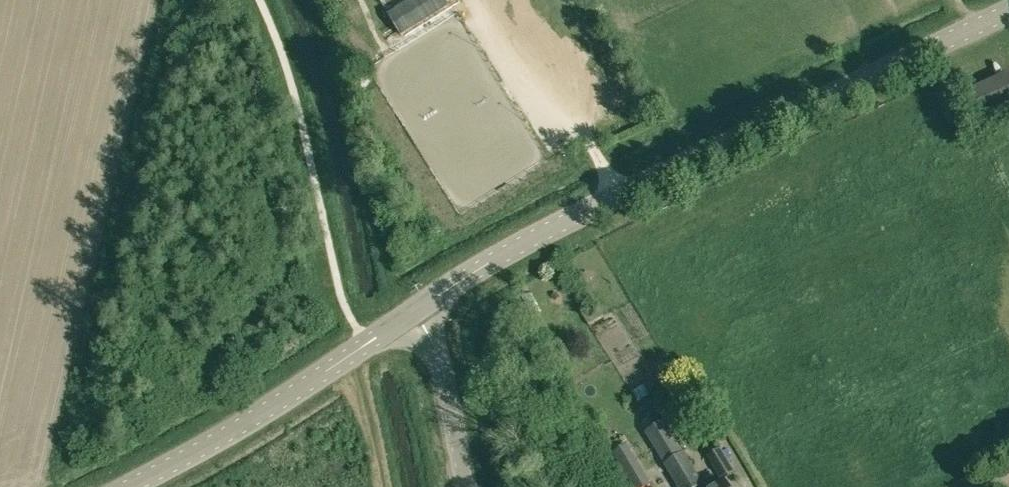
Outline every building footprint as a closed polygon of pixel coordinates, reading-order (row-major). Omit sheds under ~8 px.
[(448,7),(444,0),(411,0),(388,14),(401,35),(448,7)] [(962,92),(980,133),(1008,121),(1008,74),(1008,72),(962,92)] [(626,445),(613,452),(626,472),(638,464),(626,445)] [(720,449),(708,456),(723,480),(735,473),(720,449)] [(675,457),(693,486),(704,486),(683,453),(675,457)] [(675,457),(664,464),(678,486),(693,486),(675,457)]
